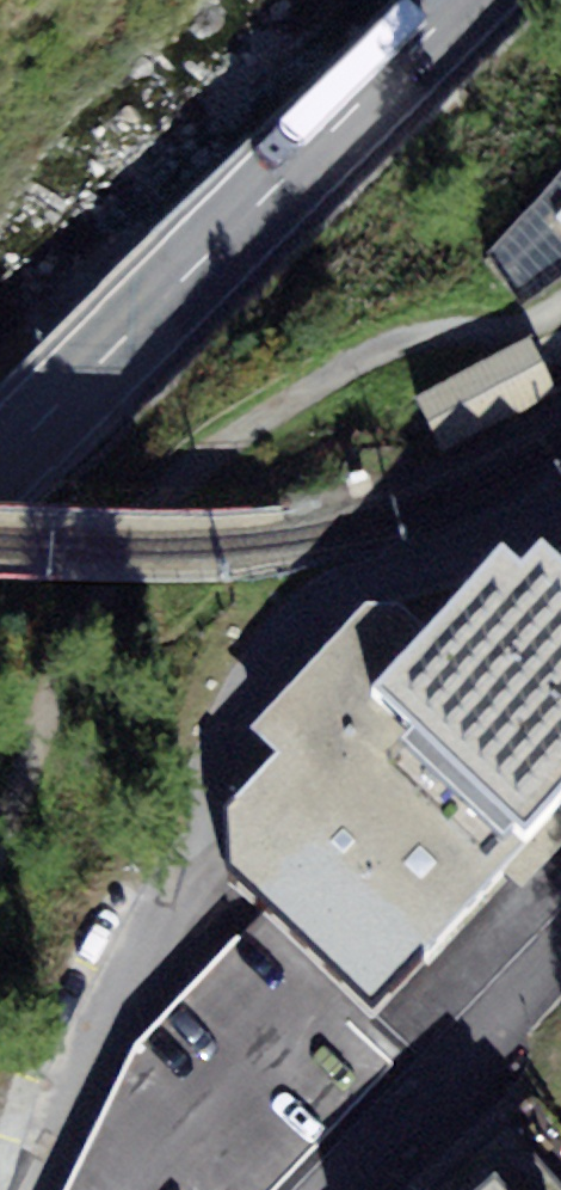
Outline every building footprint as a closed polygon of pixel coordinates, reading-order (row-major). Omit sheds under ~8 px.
[(525,351),(413,404),(435,451),(547,397),(525,351)] [(374,717),(528,852),(560,814),(560,575),(546,562),(521,591),(500,573),(374,717)] [(268,939),(197,1013),(297,1109),(376,1027),(360,1011),(493,872),(306,693),(257,743),(279,765),(216,829),(222,895),(268,939)] [(502,1147),(452,1189),(539,1189),(502,1147)]
